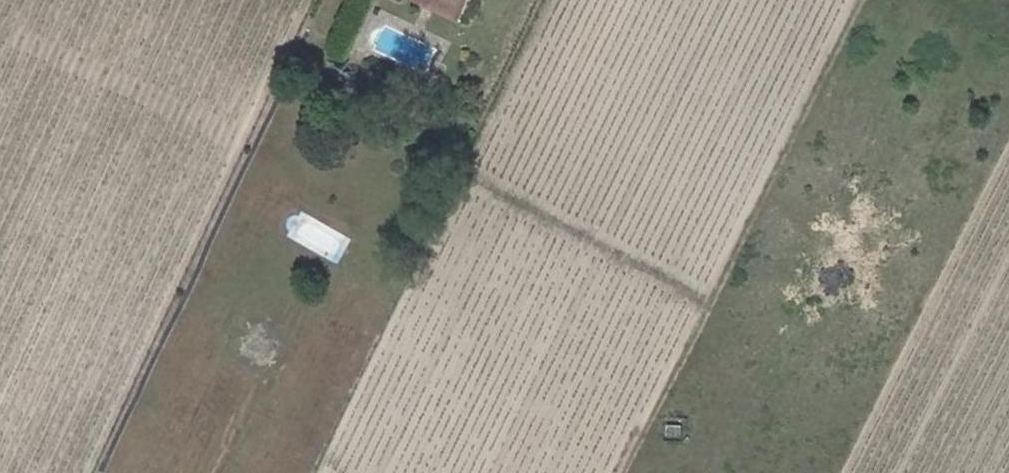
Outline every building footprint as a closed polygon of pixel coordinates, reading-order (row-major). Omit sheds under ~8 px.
[(460,11),(438,0),(420,0),(417,6),(454,25),(460,11)] [(460,11),(466,0),(438,0),(460,11)]
